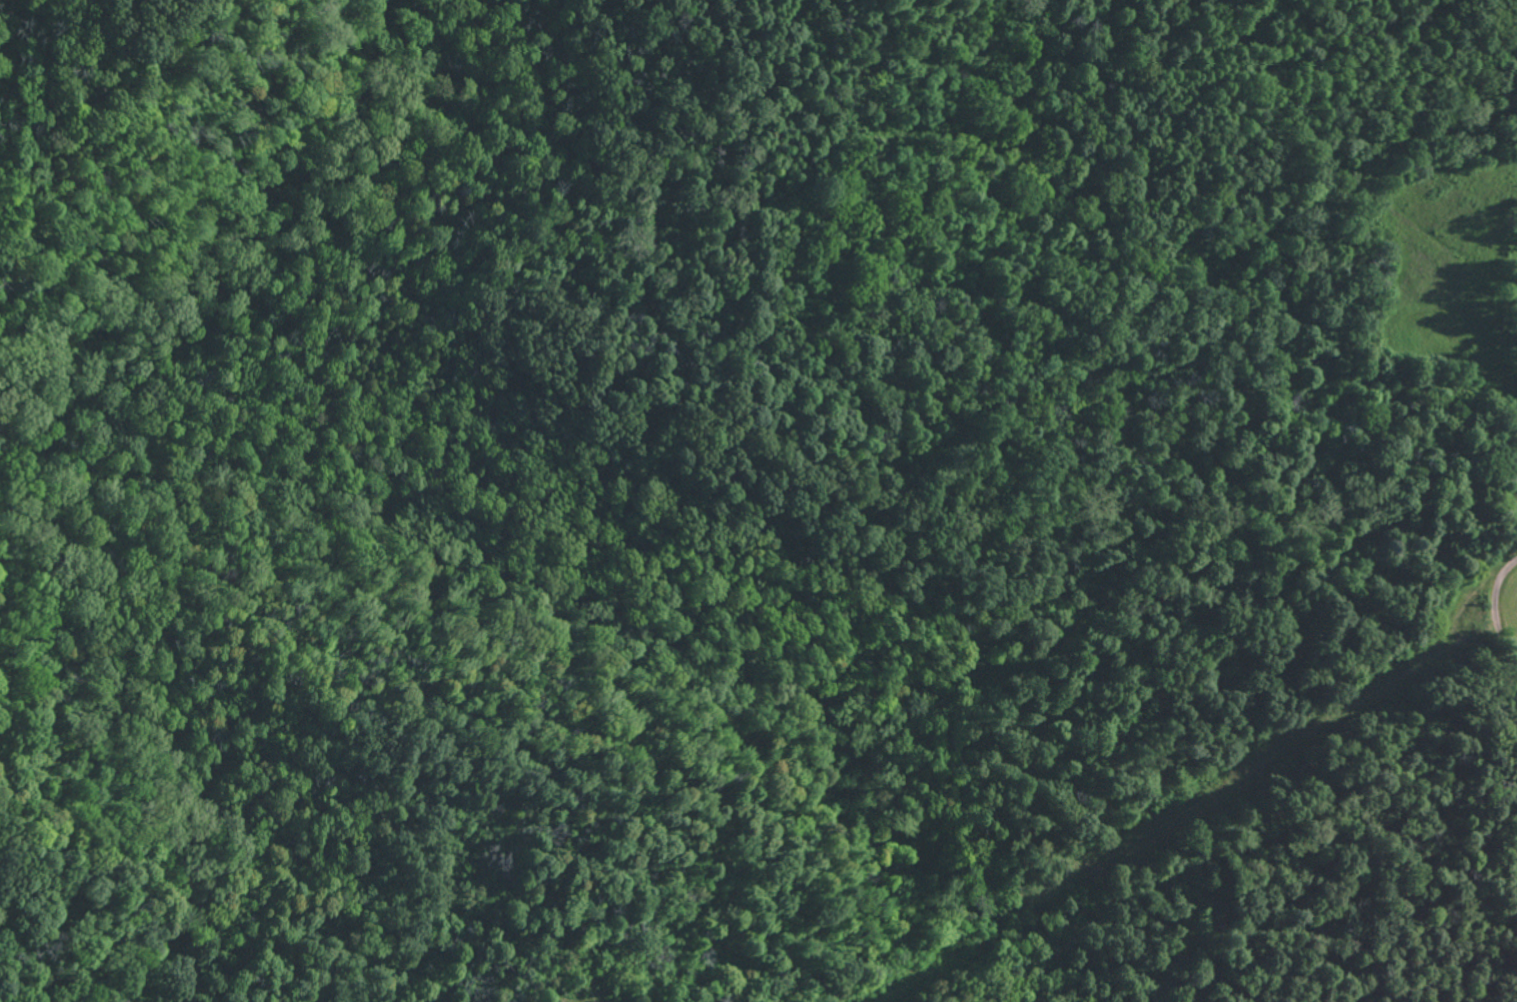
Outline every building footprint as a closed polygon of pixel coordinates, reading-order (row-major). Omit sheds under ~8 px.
[(1515,458),(1510,471),(1513,472),(1509,484),(1516,487),(1516,459),(1515,458)]
